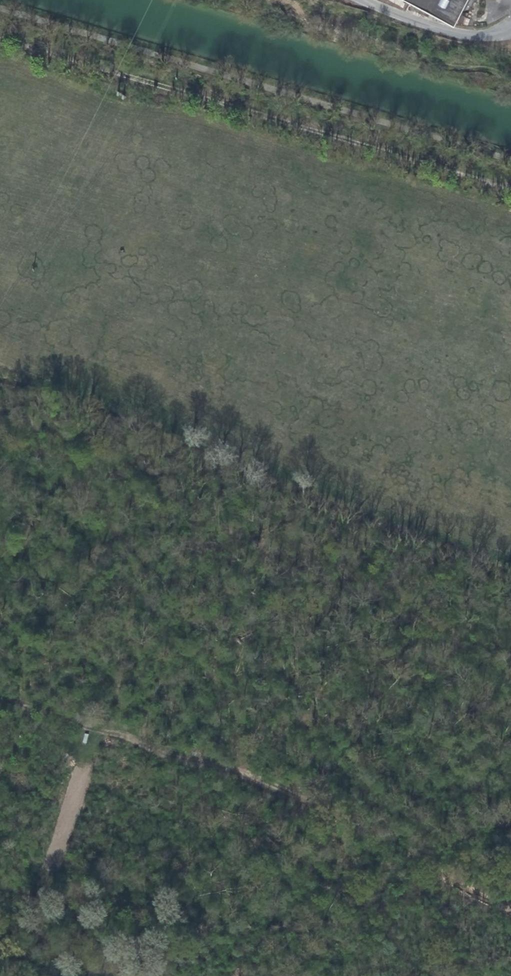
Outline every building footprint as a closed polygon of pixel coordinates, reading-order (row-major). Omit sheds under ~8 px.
[(452,30),(467,0),(397,0),(452,30)]
